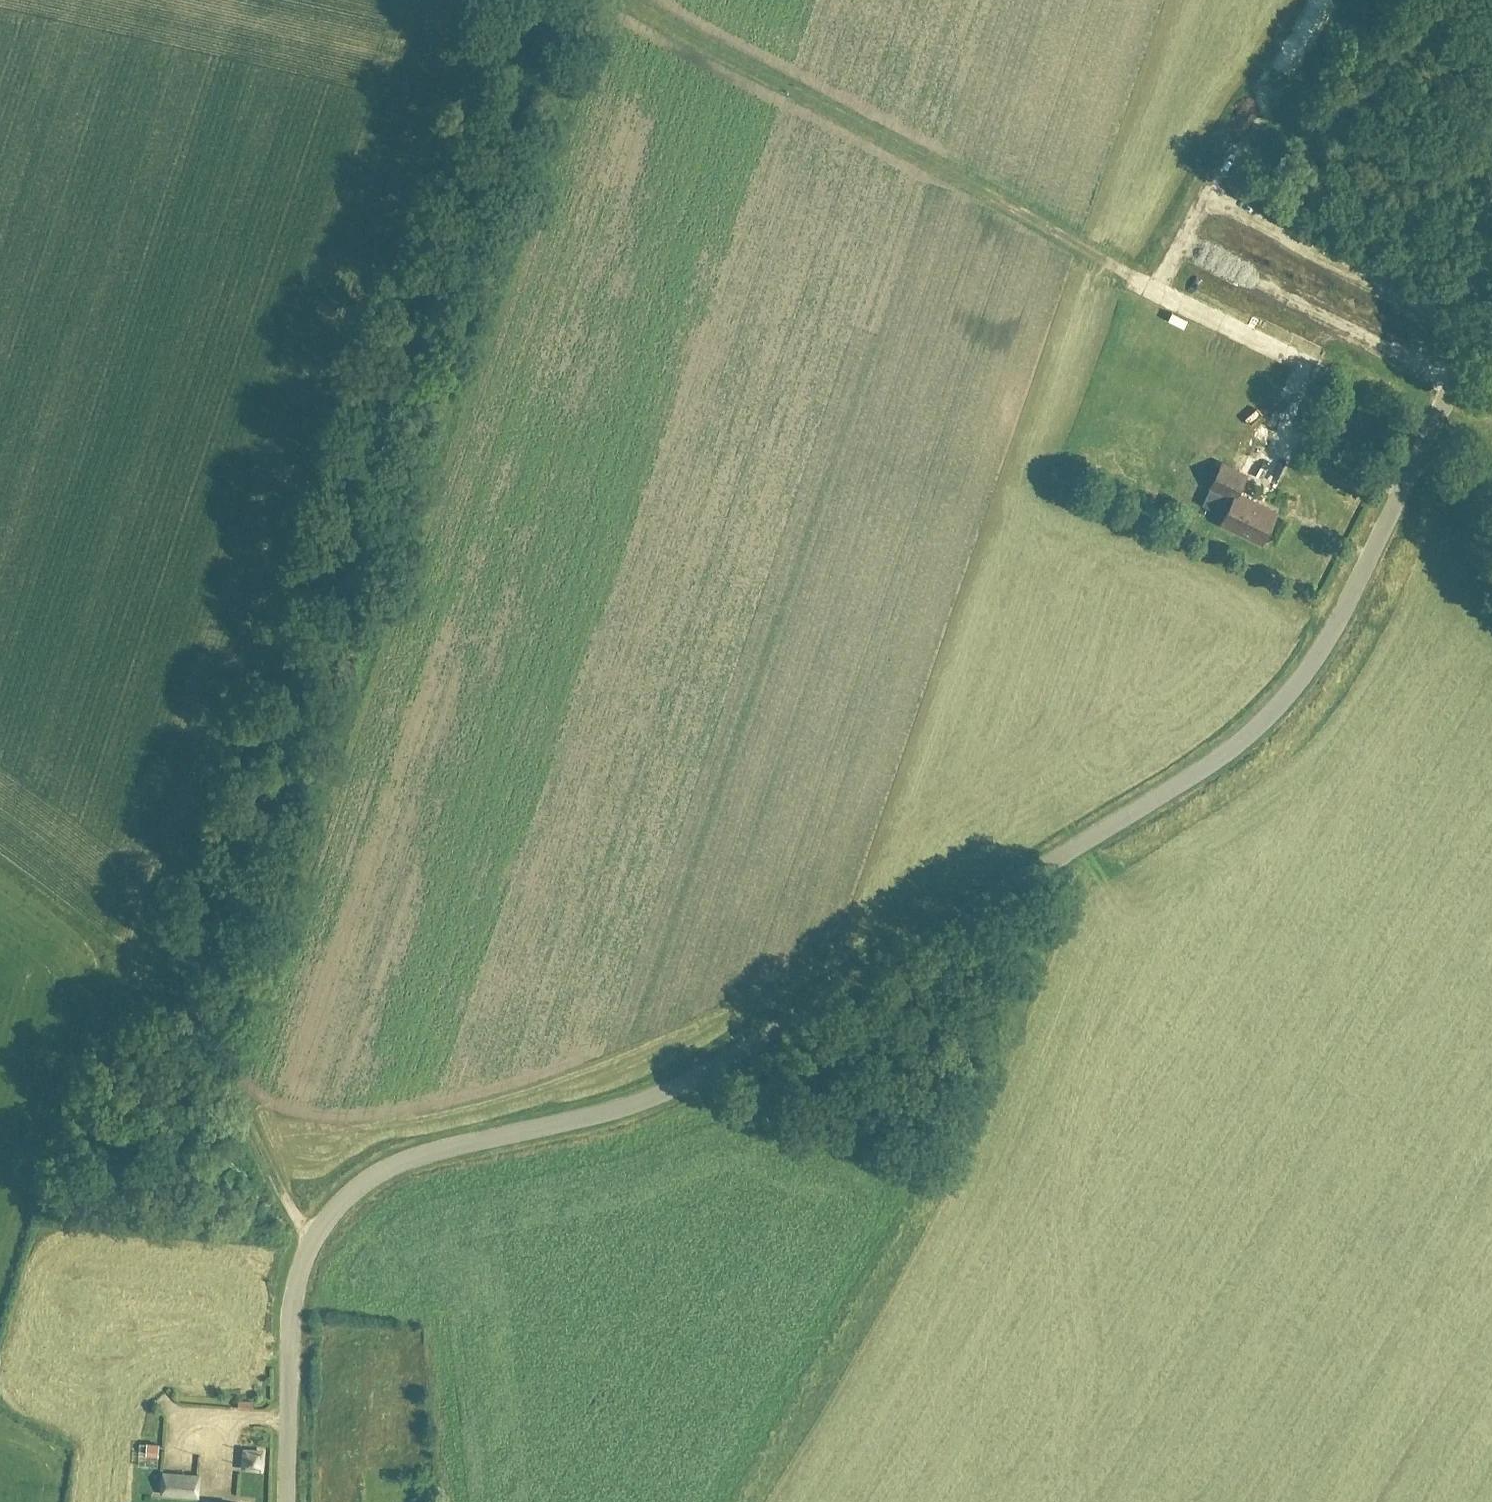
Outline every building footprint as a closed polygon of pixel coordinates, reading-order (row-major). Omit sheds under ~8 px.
[(1282,394),(1277,392),(1151,328),(1110,409),(1221,466),(1210,488),(1232,500),(1220,524),(1261,545),(1276,514),(1237,494),(1246,476),(1242,473),(1282,394)] [(253,1449),(241,1457),(251,1471),(263,1463),(253,1449)] [(198,1499),(201,1476),(162,1473),(159,1496),(198,1499)]
